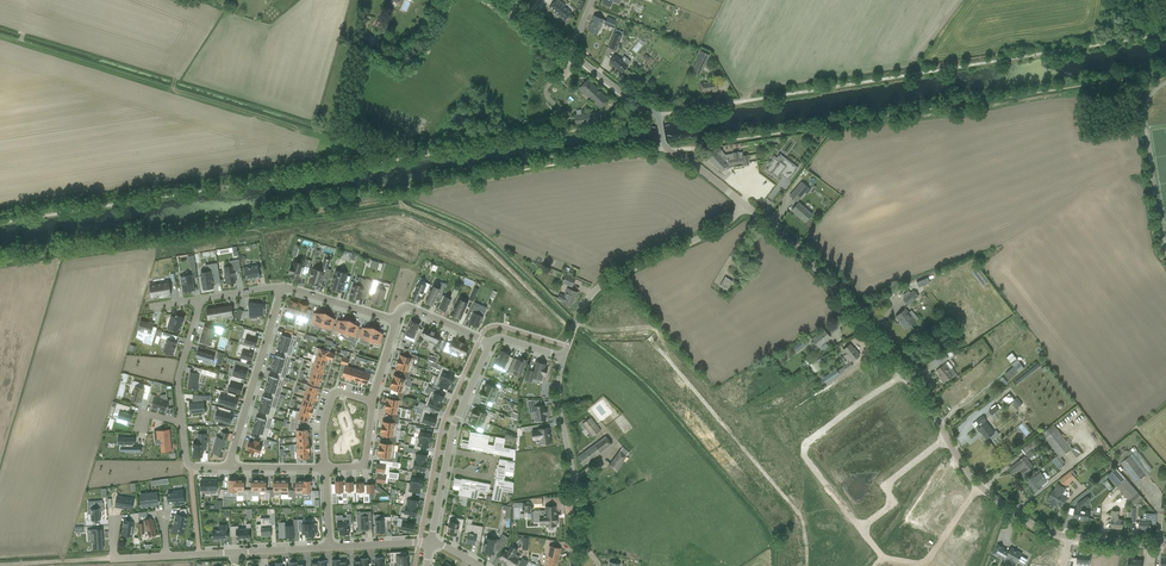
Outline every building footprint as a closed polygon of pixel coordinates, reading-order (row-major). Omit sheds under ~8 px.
[(549,8),(565,20),(571,12),(565,7),(566,6),(559,0),(556,0),(549,8)] [(614,28),(616,21),(608,17),(606,21),(594,16),(592,21),(591,21),(591,22),(592,22),(591,24),(590,24),(591,24),(588,30),(597,34),(599,29),(600,30),(603,23),(614,28)] [(614,32),(608,47),(616,50),(622,35),(623,32),(615,29),(614,32)] [(700,75),(709,55),(701,51),(692,71),(700,75)] [(615,55),(609,63),(622,73),(628,65),(631,62),(627,58),(624,62),(621,60),(615,55)] [(587,80),(583,84),(580,87),(601,108),(608,100),(587,80)] [(716,82),(706,83),(701,84),(702,94),(717,93),(716,82)] [(574,115),(576,125),(598,122),(598,121),(602,120),(601,113),(596,113),(596,112),(584,114),(583,114),(583,116),(575,117),(574,115)] [(714,149),(706,156),(721,172),(725,168),(726,170),(735,166),(734,165),(743,163),(743,166),(749,165),(747,156),(742,157),(742,158),(734,159),(734,155),(729,156),(724,160),(722,158),(724,156),(720,152),(718,154),(715,151),(718,148),(717,146),(714,149)] [(776,158),(774,157),(769,164),(770,165),(766,170),(771,174),(772,172),(773,173),(773,174),(777,177),(779,174),(788,180),(798,167),(785,158),(781,163),(776,159),(777,158),(776,158)] [(802,182),(790,195),(797,202),(805,193),(804,192),(808,187),(802,182)] [(799,202),(795,206),(791,210),(805,222),(812,214),(799,202)] [(294,262),(292,266),(289,273),(290,274),(289,276),(292,277),(297,279),(297,278),(300,279),(300,277),(305,278),(306,274),(308,274),(312,261),(307,259),(306,264),(307,265),(306,266),(294,262)] [(230,266),(224,267),(226,284),(236,282),(235,275),(234,275),(234,273),(235,273),(234,272),(241,271),(239,260),(230,262),(230,266)] [(207,272),(201,273),(203,289),(213,287),(213,284),(221,283),(217,263),(215,263),(215,264),(211,265),(212,269),(206,270),(207,272)] [(252,278),(256,277),(256,278),(260,278),(258,265),(258,266),(250,268),(250,267),(249,267),(249,268),(245,269),(245,267),(244,267),(246,280),(252,279),(252,278)] [(317,285),(319,286),(320,285),(320,284),(320,282),(321,282),(320,282),(321,280),(328,282),(332,270),(323,267),(321,272),(314,270),(313,271),(312,271),(310,277),(311,277),(310,283),(315,284),(315,285),(317,285)] [(192,274),(180,276),(181,280),(183,292),(195,290),(193,278),(192,274)] [(347,286),(350,276),(346,275),(345,278),(335,275),(334,277),(333,277),(332,280),(333,280),(333,281),(332,281),(331,284),(332,284),(331,286),(330,285),(330,288),(331,288),(330,289),(341,292),(343,285),(347,286)] [(566,275),(562,282),(572,287),(576,279),(566,275)] [(733,281),(730,280),(725,277),(720,286),(727,290),(733,281)] [(928,277),(916,282),(918,287),(930,282),(928,277)] [(366,278),(364,285),(356,283),(355,285),(353,285),(350,296),(357,298),(357,297),(366,300),(372,280),(366,278)] [(373,279),(369,295),(374,296),(372,302),(375,303),(377,304),(377,303),(381,304),(382,298),(386,299),(389,289),(383,287),(382,290),(377,288),(379,281),(373,279)] [(412,297),(419,301),(421,295),(422,295),(421,295),(422,293),(423,293),(422,293),(423,292),(426,293),(430,284),(424,281),(422,285),(418,283),(417,287),(415,286),(413,291),(414,292),(412,297)] [(157,284),(151,285),(152,289),(153,297),(171,294),(169,282),(163,283),(157,284)] [(439,298),(446,283),(443,282),(440,288),(439,288),(439,289),(434,286),(433,286),(431,291),(430,290),(427,296),(428,296),(429,296),(426,302),(426,303),(427,302),(432,305),(436,297),(439,298)] [(442,295),(440,302),(442,302),(439,308),(440,308),(440,309),(443,311),(444,310),(446,311),(447,308),(450,309),(459,291),(454,288),(449,298),(442,295)] [(577,292),(571,290),(569,289),(565,296),(559,294),(557,300),(571,306),(577,292)] [(477,293),(472,291),(469,300),(473,302),(477,293)] [(918,297),(913,291),(903,299),(908,305),(918,297)] [(459,299),(455,308),(454,308),(455,308),(454,310),(453,310),(454,310),(452,315),(460,319),(463,314),(463,312),(464,312),(468,303),(467,302),(467,303),(459,299)] [(300,304),(290,301),(287,312),(291,313),(290,317),(295,319),(300,304)] [(248,308),(248,316),(264,316),(264,304),(259,303),(248,302),(248,306),(248,308)] [(307,322),(311,310),(305,309),(306,305),(300,303),(300,304),(295,319),(307,322)] [(470,311),(466,320),(469,321),(469,322),(473,325),(478,327),(483,316),(485,311),(478,308),(479,306),(473,304),(470,311)] [(209,319),(227,316),(227,315),(233,314),(232,305),(207,309),(209,319)] [(238,309),(235,318),(241,320),(243,310),(238,309)] [(915,321),(905,309),(896,317),(905,329),(915,321)] [(321,327),(325,313),(320,313),(320,315),(314,313),(313,315),(310,324),(321,327)] [(330,316),(325,313),(321,327),(332,331),(334,321),(335,319),(329,318),(330,316)] [(171,315),(167,329),(180,333),(185,317),(176,314),(175,317),(171,315)] [(138,331),(136,337),(143,341),(142,342),(152,345),(155,335),(155,334),(151,334),(152,333),(151,333),(153,324),(154,324),(154,323),(149,321),(149,322),(141,320),(138,329),(138,330),(138,331)] [(345,335),(349,320),(344,320),(344,322),(338,320),(337,322),(333,334),(337,336),(338,333),(345,335)] [(354,323),(349,320),(345,335),(355,338),(358,328),(359,327),(353,325),(354,323)] [(407,330),(403,339),(415,344),(421,330),(418,328),(419,325),(417,324),(418,323),(414,322),(413,323),(411,322),(409,327),(408,326),(407,330)] [(210,345),(214,332),(222,335),(224,328),(209,323),(208,327),(205,326),(202,335),(200,342),(210,345)] [(369,341),(373,327),(368,327),(368,329),(362,327),(361,329),(359,337),(369,340),(369,341)] [(369,340),(368,343),(379,346),(380,343),(383,344),(385,337),(382,336),(383,334),(377,332),(378,330),(373,327),(369,341),(369,340)] [(245,328),(242,338),(245,339),(244,343),(255,346),(258,339),(258,337),(255,336),(256,332),(245,328)] [(434,346),(439,348),(442,340),(438,338),(440,334),(435,332),(435,331),(431,330),(431,331),(426,328),(425,332),(424,332),(424,333),(422,337),(430,340),(429,342),(434,345),(434,346)] [(155,334),(155,335),(161,337),(161,338),(167,339),(163,351),(173,354),(175,350),(175,349),(176,347),(177,342),(176,342),(170,340),(172,334),(163,332),(161,331),(156,330),(155,334)] [(824,330),(813,338),(819,346),(830,337),(824,330)] [(281,335),(279,342),(294,346),(297,336),(292,335),(290,334),(289,337),(281,335)] [(794,346),(798,351),(808,343),(804,338),(794,346)] [(443,350),(451,354),(452,350),(464,355),(467,347),(464,345),(464,344),(458,341),(458,343),(456,342),(454,341),(452,344),(447,342),(443,350)] [(294,346),(279,342),(277,349),(285,351),(284,354),(291,357),(294,346)] [(240,357),(251,361),(251,360),(253,352),(254,352),(249,351),(250,347),(240,344),(238,352),(242,353),(241,357),(240,357)] [(847,353),(844,356),(847,360),(850,358),(853,361),(859,355),(858,355),(859,354),(857,351),(856,352),(850,344),(843,350),(847,353)] [(327,359),(332,360),(334,354),(330,352),(316,347),(314,355),(316,356),(317,355),(327,359)] [(213,362),(215,355),(198,350),(195,357),(204,360),(203,363),(209,364),(210,362),(213,362)] [(496,358),(494,363),(503,367),(501,370),(506,372),(506,373),(513,358),(509,356),(510,355),(507,354),(503,352),(501,351),(497,358),(496,358)] [(1014,366),(1006,373),(1010,379),(1024,368),(1012,353),(1007,357),(1011,363),(1015,360),(1015,361),(1012,364),(1014,366)] [(291,357),(284,354),(283,358),(275,355),(273,362),(288,367),(291,357)] [(398,361),(412,366),(414,359),(417,360),(418,356),(411,354),(409,354),(408,357),(400,355),(399,358),(398,361)] [(930,361),(936,368),(948,359),(945,354),(930,361)] [(316,356),(315,362),(314,362),(325,365),(327,359),(317,355),(316,356)] [(342,357),(341,363),(345,364),(345,366),(341,377),(349,379),(348,379),(352,368),(347,366),(347,365),(349,359),(342,357)] [(524,368),(524,367),(525,367),(525,365),(527,361),(521,358),(520,360),(514,358),(508,371),(514,374),(515,371),(521,373),(523,370),(524,369),(524,368)] [(821,359),(813,364),(812,363),(807,367),(811,374),(817,371),(822,367),(820,364),(823,363),(821,359)] [(233,374),(245,378),(248,369),(245,368),(246,363),(235,360),(232,369),(235,370),(233,374)] [(312,361),(310,368),(323,372),(325,365),(314,362),(315,362),(312,361)] [(412,366),(398,361),(397,365),(396,368),(404,370),(403,374),(409,376),(412,366)] [(288,367),(273,362),(271,369),(279,372),(278,375),(285,377),(288,367)] [(529,370),(526,380),(531,382),(532,377),(540,380),(541,380),(542,375),(543,372),(546,372),(547,368),(545,367),(545,364),(536,362),(534,371),(529,370)] [(852,366),(850,362),(837,371),(836,369),(822,378),(825,384),(852,366)] [(950,369),(945,363),(936,371),(941,377),(939,378),(943,383),(951,376),(952,377),(956,375),(952,369),(950,369)] [(1030,374),(1041,367),(1039,364),(1014,380),(1017,384),(1030,375),(1030,374)] [(959,379),(965,386),(984,372),(979,365),(959,379)] [(442,366),(437,377),(451,383),(454,376),(447,373),(448,369),(442,366)] [(201,384),(203,375),(216,379),(217,373),(194,367),(193,372),(194,373),(194,374),(190,373),(188,388),(192,388),(194,389),(194,388),(198,389),(199,383),(201,384)] [(323,372),(310,368),(307,375),(310,376),(322,379),(324,372),(323,372)] [(352,368),(348,379),(349,379),(355,380),(358,369),(352,368)] [(358,369),(355,380),(360,382),(361,382),(364,371),(358,369)] [(360,382),(360,383),(367,385),(368,381),(372,382),(374,374),(364,371),(361,382),(360,382)] [(393,378),(392,382),(406,386),(408,380),(410,381),(412,377),(409,376),(403,374),(402,378),(394,375),(393,378)] [(240,384),(242,379),(230,375),(228,384),(230,385),(228,390),(241,394),(241,393),(240,393),(243,384),(240,384)] [(269,376),(267,383),(282,387),(284,381),(288,382),(289,379),(285,377),(278,375),(277,378),(269,376)] [(310,376),(308,383),(320,386),(322,379),(310,376)] [(437,377),(434,383),(448,389),(451,383),(437,377)] [(406,386),(392,382),(391,386),(390,388),(398,391),(397,395),(403,397),(406,386)] [(134,388),(133,393),(132,392),(131,394),(132,394),(131,399),(140,402),(141,398),(147,400),(151,386),(138,383),(137,389),(134,388)] [(282,387),(267,383),(264,390),(272,392),(271,396),(279,398),(282,387)] [(308,384),(306,391),(317,395),(319,388),(308,384)] [(486,384),(483,390),(498,397),(501,391),(504,392),(505,388),(496,384),(495,387),(486,384)] [(948,391),(958,402),(966,395),(956,385),(948,391)] [(429,387),(426,392),(430,394),(428,398),(442,404),(445,397),(437,394),(439,391),(435,389),(429,387)] [(543,393),(534,393),(534,388),(520,387),(520,396),(543,397),(543,393)] [(845,387),(839,392),(847,402),(853,397),(845,387)] [(483,390),(480,397),(489,401),(487,404),(494,407),(498,397),(483,390)] [(236,402),(237,399),(235,398),(236,395),(222,391),(218,402),(226,404),(226,406),(235,409),(237,403),(236,402)] [(306,391),(304,398),(315,401),(314,402),(315,402),(317,395),(306,391)] [(839,392),(833,396),(841,406),(847,402),(839,392)] [(1015,399),(1010,393),(1003,399),(1007,404),(1012,401),(1015,405),(1021,401),(1017,397),(1015,399)] [(152,405),(152,407),(166,411),(166,409),(168,408),(168,409),(168,403),(168,401),(167,394),(160,395),(161,397),(161,398),(158,399),(155,398),(156,395),(150,394),(148,403),(152,405)] [(189,403),(190,413),(205,412),(203,400),(211,400),(211,395),(192,394),(192,402),(189,403)] [(387,401),(386,405),(398,407),(399,401),(402,401),(403,397),(397,395),(395,400),(387,398),(387,401)] [(262,397),(260,403),(276,408),(279,398),(271,396),(270,399),(262,397)] [(833,396),(827,401),(835,411),(841,406),(833,396)] [(304,398),(302,405),(312,408),(313,408),(314,402),(315,401),(304,398)] [(428,398),(425,405),(439,411),(442,404),(428,398)] [(541,400),(532,400),(533,406),(531,407),(532,412),(535,412),(536,421),(546,420),(543,405),(542,405),(541,400)] [(113,401),(112,401),(117,403),(113,416),(118,417),(117,421),(127,424),(127,425),(128,421),(131,422),(131,421),(133,414),(134,414),(129,412),(130,406),(113,401)] [(827,401),(821,406),(829,416),(835,411),(827,401)] [(276,408),(260,403),(258,410),(266,413),(265,416),(273,418),(276,408)] [(996,404),(988,410),(989,411),(991,414),(992,415),(1000,409),(999,409),(1001,407),(998,404),(997,405),(996,404)] [(302,405),(300,411),(299,412),(310,415),(311,416),(314,408),(313,408),(312,408),(302,405)] [(398,407),(386,405),(385,409),(385,411),(393,413),(393,418),(399,419),(399,414),(396,413),(398,407)] [(231,418),(232,414),(230,414),(231,410),(218,406),(215,418),(221,420),(221,421),(231,424),(232,418),(231,418)] [(423,408),(420,421),(422,422),(422,423),(427,424),(427,423),(434,425),(437,418),(429,416),(430,411),(423,408)] [(471,416),(472,416),(472,415),(487,422),(489,423),(491,417),(493,417),(495,413),(485,409),(483,413),(475,409),(471,416)] [(299,412),(300,411),(297,411),(295,417),(291,417),(290,423),(298,424),(300,420),(308,422),(310,415),(299,412)] [(814,411),(807,416),(815,426),(822,421),(814,411)] [(472,415),(472,416),(469,422),(478,426),(476,429),(483,432),(485,428),(484,428),(487,422),(472,415)] [(113,425),(115,419),(108,416),(104,429),(113,432),(114,426),(113,425)] [(273,418),(265,416),(264,420),(256,417),(254,425),(269,429),(273,418)] [(807,416),(802,421),(809,431),(815,426),(807,416)] [(980,425),(976,428),(980,432),(981,431),(982,432),(983,431),(985,434),(984,434),(987,438),(990,436),(993,439),(999,434),(996,431),(994,433),(985,421),(986,420),(983,416),(977,421),(980,425)] [(588,426),(585,428),(592,437),(601,430),(592,417),(585,422),(588,426)] [(382,424),(382,428),(396,430),(397,423),(398,423),(399,419),(393,418),(392,423),(383,421),(382,424)] [(802,421),(795,425),(803,436),(809,431),(802,421)] [(298,424),(290,423),(289,430),(295,431),(295,430),(296,430),(297,437),(308,436),(308,437),(309,437),(308,429),(298,430),(298,424)] [(1072,448),(1053,424),(1042,433),(1061,457),(1072,448)] [(269,429),(254,425),(252,431),(260,433),(259,437),(264,438),(266,439),(269,429)] [(416,427),(415,432),(419,433),(419,437),(419,438),(430,440),(431,440),(432,433),(424,431),(425,428),(416,427)] [(548,427),(538,429),(539,430),(532,431),(533,440),(540,438),(541,445),(551,443),(548,427)] [(396,430),(382,428),(381,432),(381,435),(390,436),(390,440),(396,441),(397,437),(396,436),(396,430)] [(161,430),(154,431),(155,440),(160,439),(160,443),(161,450),(162,450),(172,449),(170,430),(170,429),(161,430)] [(215,445),(213,453),(217,454),(217,456),(222,457),(227,439),(226,439),(228,433),(221,431),(220,437),(219,437),(217,445),(215,445)] [(477,446),(480,433),(470,432),(469,440),(462,439),(461,447),(471,449),(472,445),(477,446)] [(510,432),(507,439),(516,440),(516,435),(510,432)] [(480,433),(477,446),(483,447),(482,451),(493,453),(493,449),(494,445),(488,444),(489,435),(480,433)] [(118,444),(120,444),(125,444),(125,452),(141,452),(141,446),(133,446),(133,444),(135,444),(135,437),(118,436),(118,437),(118,444)] [(495,436),(494,445),(493,449),(499,450),(498,455),(513,457),(515,458),(516,449),(503,447),(505,438),(495,436)] [(606,436),(582,454),(577,457),(583,466),(612,444),(606,436)] [(416,437),(414,448),(420,450),(421,446),(429,447),(430,440),(419,438),(419,437),(416,437)] [(198,444),(193,444),(193,457),(202,457),(202,449),(206,449),(206,438),(198,438),(198,444)] [(249,441),(246,449),(248,450),(248,451),(254,453),(254,452),(260,453),(262,445),(259,444),(259,441),(254,440),(254,442),(249,441)] [(379,445),(379,449),(394,451),(395,445),(396,445),(396,441),(390,440),(389,444),(380,443),(380,445),(379,445)] [(1037,444),(1034,440),(1023,448),(1027,453),(1037,444)] [(297,444),(294,444),(295,452),(296,452),(296,451),(309,451),(310,451),(309,443),(308,443),(308,444),(297,444)] [(828,444),(816,454),(820,459),(824,457),(827,462),(836,455),(840,452),(837,448),(833,451),(828,444)] [(1077,456),(1082,453),(1077,445),(1072,448),(1077,456)] [(619,450),(616,455),(623,460),(626,456),(626,455),(629,452),(623,447),(620,451),(619,450)] [(394,451),(379,449),(379,453),(378,456),(388,457),(387,461),(393,462),(394,458),(393,458),(394,451)] [(1145,474),(1128,452),(1127,450),(1117,458),(1136,482),(1146,474),(1145,474)] [(1128,452),(1145,474),(1152,469),(1137,450),(1133,453),(1130,450),(1128,452)] [(309,458),(309,451),(296,451),(296,452),(297,463),(306,463),(306,458),(309,458)] [(413,453),(411,460),(426,463),(426,462),(427,455),(413,453)] [(827,462),(824,464),(828,469),(831,466),(835,471),(844,464),(848,461),(845,457),(841,461),(839,459),(836,455),(827,462)] [(1010,468),(1014,473),(1018,470),(1023,476),(1034,467),(1033,467),(1025,456),(1019,460),(1018,461),(1018,462),(1014,465),(1013,465),(1014,465),(1010,468)] [(501,480),(504,480),(506,471),(514,473),(515,462),(512,461),(503,459),(502,465),(498,464),(495,479),(501,480)] [(390,466),(400,468),(400,467),(401,463),(393,462),(387,461),(380,460),(380,461),(379,464),(377,464),(376,471),(379,471),(389,472),(390,466)] [(411,460),(410,467),(413,468),(416,468),(425,470),(426,462),(426,463),(411,460)] [(835,471),(832,474),(835,478),(838,476),(843,481),(856,471),(853,467),(849,470),(844,464),(835,471)] [(949,468),(941,480),(944,482),(952,470),(949,468)] [(1117,487),(1126,479),(1116,468),(1107,475),(1117,487)] [(379,471),(378,475),(377,474),(376,481),(388,483),(388,482),(387,482),(388,478),(398,479),(399,473),(389,472),(379,471)] [(856,471),(843,481),(847,487),(844,489),(847,494),(860,485),(855,478),(859,475),(856,471)] [(1035,477),(1034,476),(1027,481),(1035,491),(1042,486),(1041,485),(1047,481),(1046,479),(1048,477),(1048,476),(1045,473),(1044,472),(1042,474),(1040,472),(1035,477)] [(1075,478),(1074,477),(1070,472),(1060,480),(1064,487),(1075,478)] [(410,483),(422,485),(422,486),(423,478),(415,477),(416,474),(412,473),(410,483)] [(470,484),(465,483),(465,479),(455,477),(453,485),(460,487),(458,495),(459,496),(467,497),(470,484)] [(1126,479),(1117,487),(1129,500),(1129,499),(1134,505),(1142,498),(1138,492),(1126,479)] [(217,480),(201,480),(201,490),(216,490),(217,480)] [(237,480),(229,480),(229,484),(228,484),(228,487),(229,487),(228,489),(224,489),(224,496),(237,496),(237,480)] [(244,480),(237,480),(237,496),(243,496),(243,499),(248,499),(248,490),(244,490),(244,480)] [(251,490),(248,490),(248,499),(252,499),(252,496),(259,496),(259,481),(258,481),(258,480),(255,480),(255,481),(251,480),(251,490)] [(281,491),(281,494),(288,494),(288,497),(292,497),(292,490),(288,490),(288,481),(285,481),(285,480),(282,480),(282,481),(281,481),(281,491)] [(501,480),(500,486),(494,485),(492,496),(491,500),(500,501),(502,491),(513,493),(514,482),(504,480),(504,481),(501,480)] [(266,481),(259,481),(259,496),(265,496),(265,499),(270,499),(270,497),(270,490),(266,490),(266,481)] [(273,490),(270,490),(270,497),(273,497),(274,491),(281,491),(281,481),(274,481),(273,490)] [(292,497),(292,502),(296,502),(296,495),(303,495),(303,481),(296,481),(296,490),(292,490),(292,497)] [(303,495),(310,495),(310,497),(319,497),(319,490),(311,490),(311,488),(312,488),(312,485),(311,485),(311,481),(303,481),(303,495)] [(342,486),(343,486),(342,481),(335,481),(336,484),(332,484),(331,484),(332,504),(337,503),(337,492),(342,492),(343,492),(342,486)] [(470,484),(467,497),(477,499),(479,490),(485,491),(486,488),(489,488),(490,484),(476,481),(476,485),(470,484)] [(346,486),(343,486),(342,486),(343,492),(342,492),(343,503),(348,503),(347,493),(353,493),(353,486),(353,482),(346,482),(346,486)] [(407,482),(405,494),(412,495),(413,491),(420,493),(422,486),(422,485),(410,483),(407,482)] [(1101,482),(1090,492),(1095,498),(1106,488),(1101,482)] [(356,485),(353,486),(353,493),(353,501),(358,501),(358,494),(363,494),(364,494),(363,485),(363,483),(356,483),(356,485)] [(367,485),(363,485),(364,494),(363,494),(364,503),(370,503),(369,493),(374,492),(374,484),(367,484),(367,485)] [(1049,499),(1048,501),(1053,504),(1056,506),(1058,504),(1061,506),(1063,503),(1065,502),(1066,500),(1066,498),(1062,496),(1066,488),(1058,484),(1054,491),(1053,491),(1052,490),(1048,498),(1049,499)] [(93,499),(95,492),(85,490),(83,497),(93,499)] [(174,492),(167,493),(168,501),(169,503),(174,503),(184,501),(183,490),(177,490),(173,491),(174,492)] [(867,492),(863,495),(870,504),(875,501),(878,504),(883,500),(876,491),(870,496),(867,492)] [(157,493),(147,494),(148,497),(141,497),(141,503),(142,508),(153,506),(153,504),(158,503),(157,493)] [(405,494),(403,506),(405,506),(417,508),(419,501),(411,499),(412,495),(405,494)] [(862,502),(856,507),(863,516),(868,512),(865,508),(870,504),(863,495),(859,498),(862,502)] [(117,497),(116,506),(132,509),(133,499),(117,497)] [(1074,515),(1074,517),(1084,519),(1084,517),(1088,518),(1088,517),(1089,515),(1088,515),(1089,512),(1081,510),(1082,507),(1082,506),(1085,504),(1082,500),(1083,500),(1082,499),(1077,503),(1076,509),(1075,509),(1074,515)] [(88,514),(87,514),(87,520),(101,520),(100,511),(104,511),(103,503),(102,503),(95,503),(95,508),(90,508),(91,514),(88,514)] [(530,503),(526,503),(522,503),(522,507),(522,511),(526,511),(530,511),(530,507),(530,503)] [(401,512),(400,517),(407,518),(408,514),(416,515),(418,508),(417,508),(405,506),(404,513),(401,512)] [(541,511),(534,511),(534,522),(539,522),(539,525),(546,525),(546,527),(548,527),(548,528),(549,529),(550,529),(551,530),(552,530),(553,529),(553,528),(554,528),(554,527),(554,526),(556,526),(556,525),(557,525),(557,514),(556,514),(556,506),(545,506),(545,511),(541,511)] [(175,523),(174,528),(178,529),(178,530),(179,530),(179,529),(184,530),(187,516),(186,508),(180,509),(179,514),(177,514),(176,520),(175,519),(174,523),(175,523)] [(1112,514),(1111,527),(1117,527),(1118,529),(1121,529),(1121,527),(1122,528),(1122,520),(1118,520),(1119,511),(1112,510),(1112,514)] [(357,516),(358,531),(362,531),(362,530),(372,529),(371,511),(366,511),(366,512),(367,515),(357,516)] [(132,536),(134,522),(139,522),(139,517),(138,513),(131,514),(129,521),(125,520),(124,522),(123,522),(123,523),(124,523),(123,525),(124,526),(122,534),(132,536)] [(270,513),(270,517),(260,518),(261,524),(256,524),(256,531),(261,531),(261,536),(271,535),(271,528),(275,528),(275,513),(270,513)] [(1140,521),(1140,528),(1150,529),(1150,524),(1151,524),(1156,525),(1156,514),(1147,513),(1147,521),(1140,521)] [(342,521),(337,521),(338,531),(339,531),(339,534),(349,534),(349,525),(351,525),(351,514),(346,514),(347,517),(342,518),(342,521)] [(391,520),(390,516),(381,517),(381,519),(375,520),(376,532),(385,532),(385,528),(391,528),(391,523),(391,520)] [(464,519),(455,517),(454,522),(449,521),(448,526),(447,530),(448,530),(447,533),(448,533),(448,535),(452,535),(452,534),(457,535),(457,531),(461,532),(464,519)] [(145,523),(139,523),(139,534),(145,533),(145,531),(148,531),(149,536),(156,534),(154,529),(156,529),(152,520),(151,520),(151,519),(144,521),(145,523)] [(315,532),(317,532),(317,526),(314,526),(314,523),(302,524),(302,519),(298,520),(298,524),(298,532),(302,531),(302,534),(305,534),(305,536),(315,535),(315,532)] [(403,519),(401,530),(406,531),(406,530),(413,531),(415,524),(407,522),(407,519),(403,519)] [(294,537),(294,525),(285,526),(285,522),(279,523),(279,537),(285,536),(285,537),(294,537)] [(241,539),(243,539),(250,538),(249,529),(251,529),(251,523),(246,523),(246,529),(238,529),(238,526),(230,526),(231,536),(237,536),(237,539),(241,539)] [(480,542),(483,526),(467,523),(465,533),(467,533),(466,543),(474,544),(475,541),(480,542)] [(214,541),(218,541),(218,540),(227,539),(227,529),(226,529),(226,525),(219,525),(219,530),(212,530),(212,540),(214,540),(214,541)] [(91,529),(87,530),(87,532),(90,532),(91,532),(91,542),(93,541),(93,542),(93,547),(103,547),(102,533),(102,529),(101,529),(91,530),(91,529)] [(502,546),(508,537),(503,534),(503,535),(499,540),(487,538),(486,543),(485,542),(485,543),(484,543),(482,551),(494,554),(495,547),(497,547),(499,544),(502,546)] [(811,535),(814,553),(821,552),(818,534),(811,535)] [(992,554),(1001,559),(1002,557),(1005,558),(1004,561),(1012,565),(1015,565),(1017,563),(1017,562),(1021,555),(1022,554),(1011,548),(1009,551),(1008,553),(1001,549),(1003,547),(998,544),(992,554)] [(545,565),(557,565),(560,548),(550,546),(547,560),(546,565),(545,565)] [(513,556),(515,553),(513,552),(513,551),(512,551),(511,551),(509,549),(508,551),(505,549),(504,550),(499,558),(502,560),(501,561),(503,562),(503,561),(504,562),(505,563),(506,563),(511,565),(513,565),(515,563),(518,565),(524,565),(527,561),(523,558),(521,561),(518,559),(513,556)] [(1069,565),(1078,565),(1079,564),(1090,565),(1091,553),(1077,551),(1077,558),(1071,557),(1069,565)] [(394,562),(408,562),(407,555),(403,555),(403,552),(397,552),(397,555),(393,556),(394,562)]
